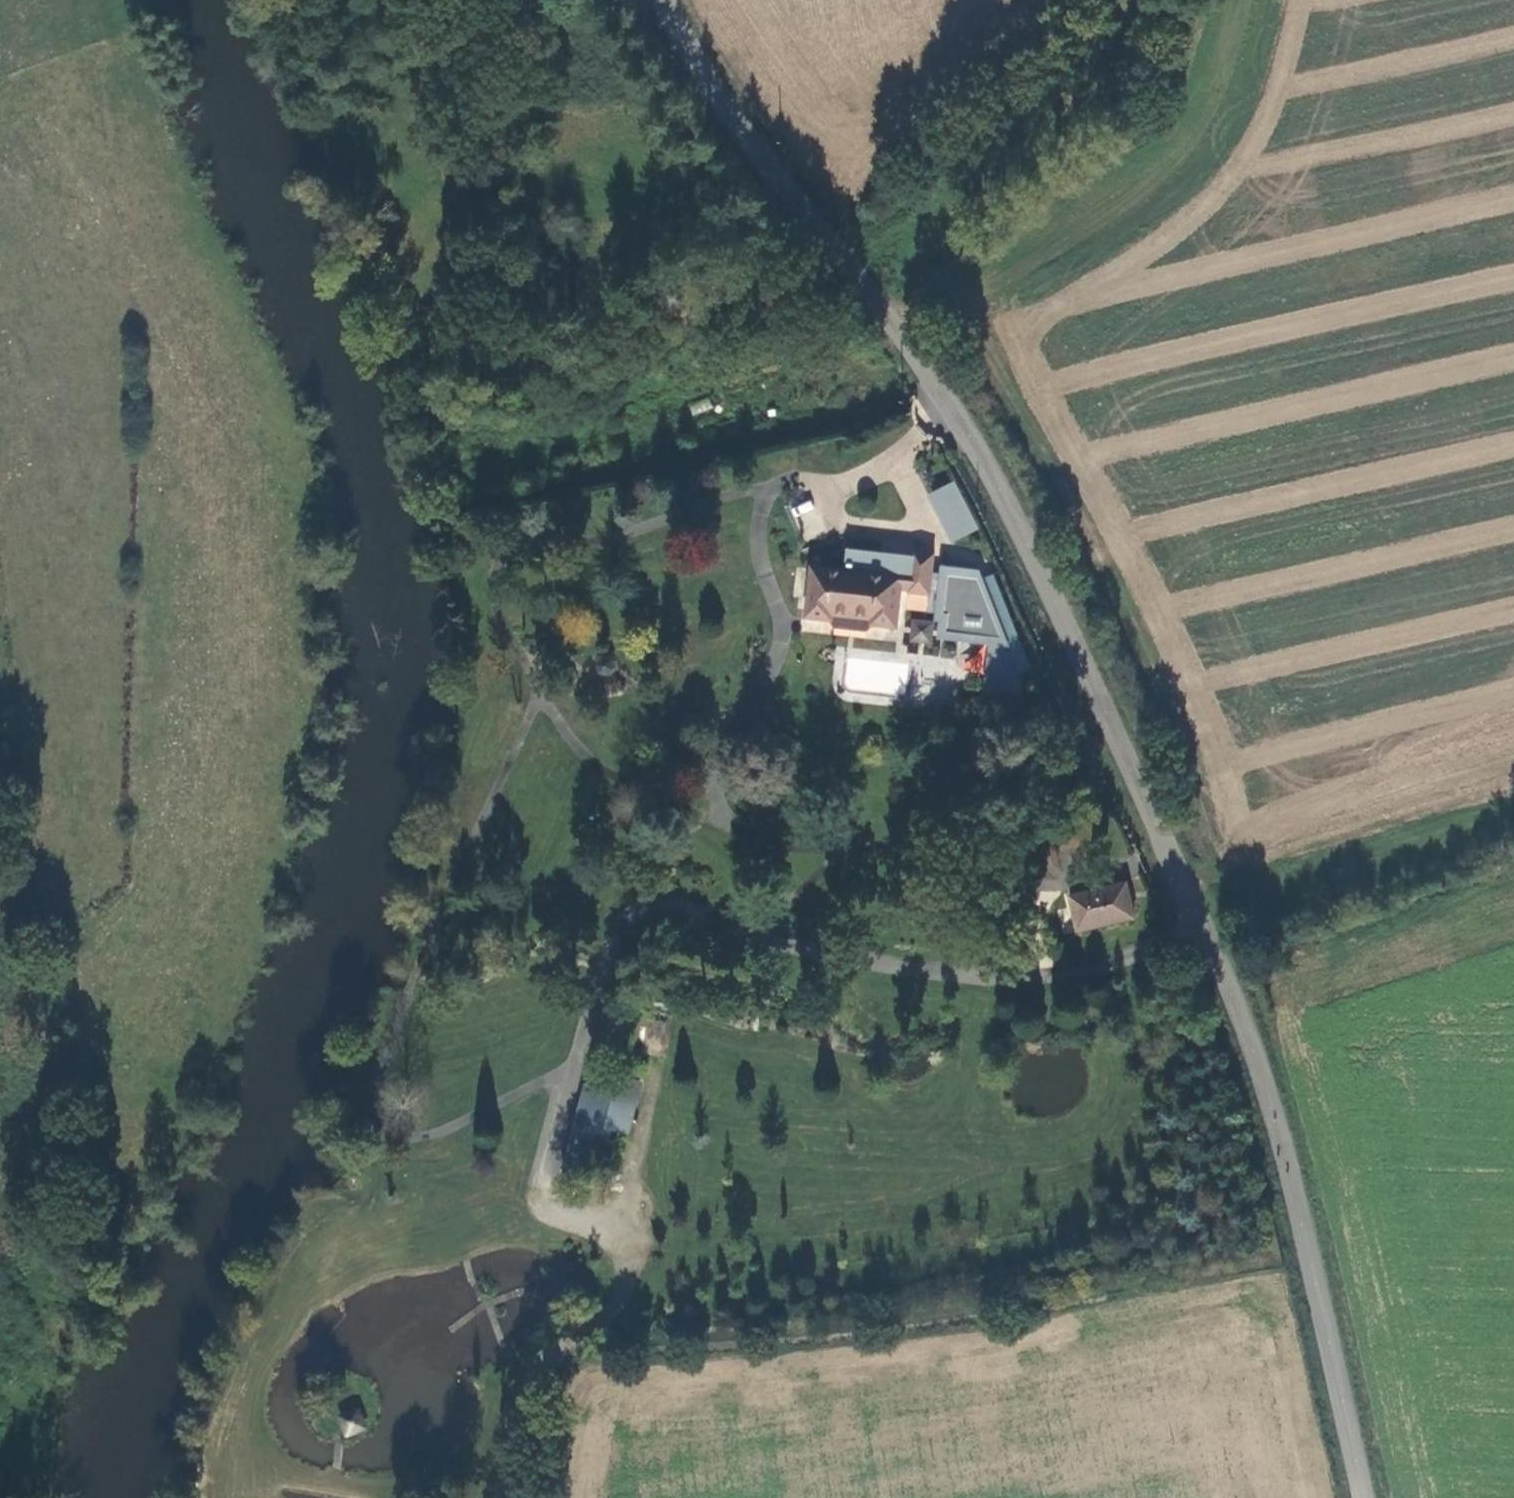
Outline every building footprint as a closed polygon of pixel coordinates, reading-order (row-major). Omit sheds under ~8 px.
[(709,397),(688,403),(692,415),(713,409),(709,397)] [(954,480),(926,495),(951,542),(979,527),(954,480)] [(904,585),(934,587),(940,547),(916,545),(913,563),(899,563),(898,573),(811,566),(806,615),(831,618),(832,609),(876,613),(874,622),(900,624),(904,585)] [(938,566),(933,620),(910,617),(907,643),(931,646),(932,639),(976,643),(980,657),(942,668),(983,672),(988,687),(1013,690),(1020,687),(1023,661),(997,572),(938,566)] [(1141,913),(1133,883),(1079,897),(1087,928),(1141,913)] [(605,1000),(569,1169),(600,1176),(636,1006),(605,1000)] [(346,1437),(368,1429),(360,1409),(338,1417),(346,1437)]
